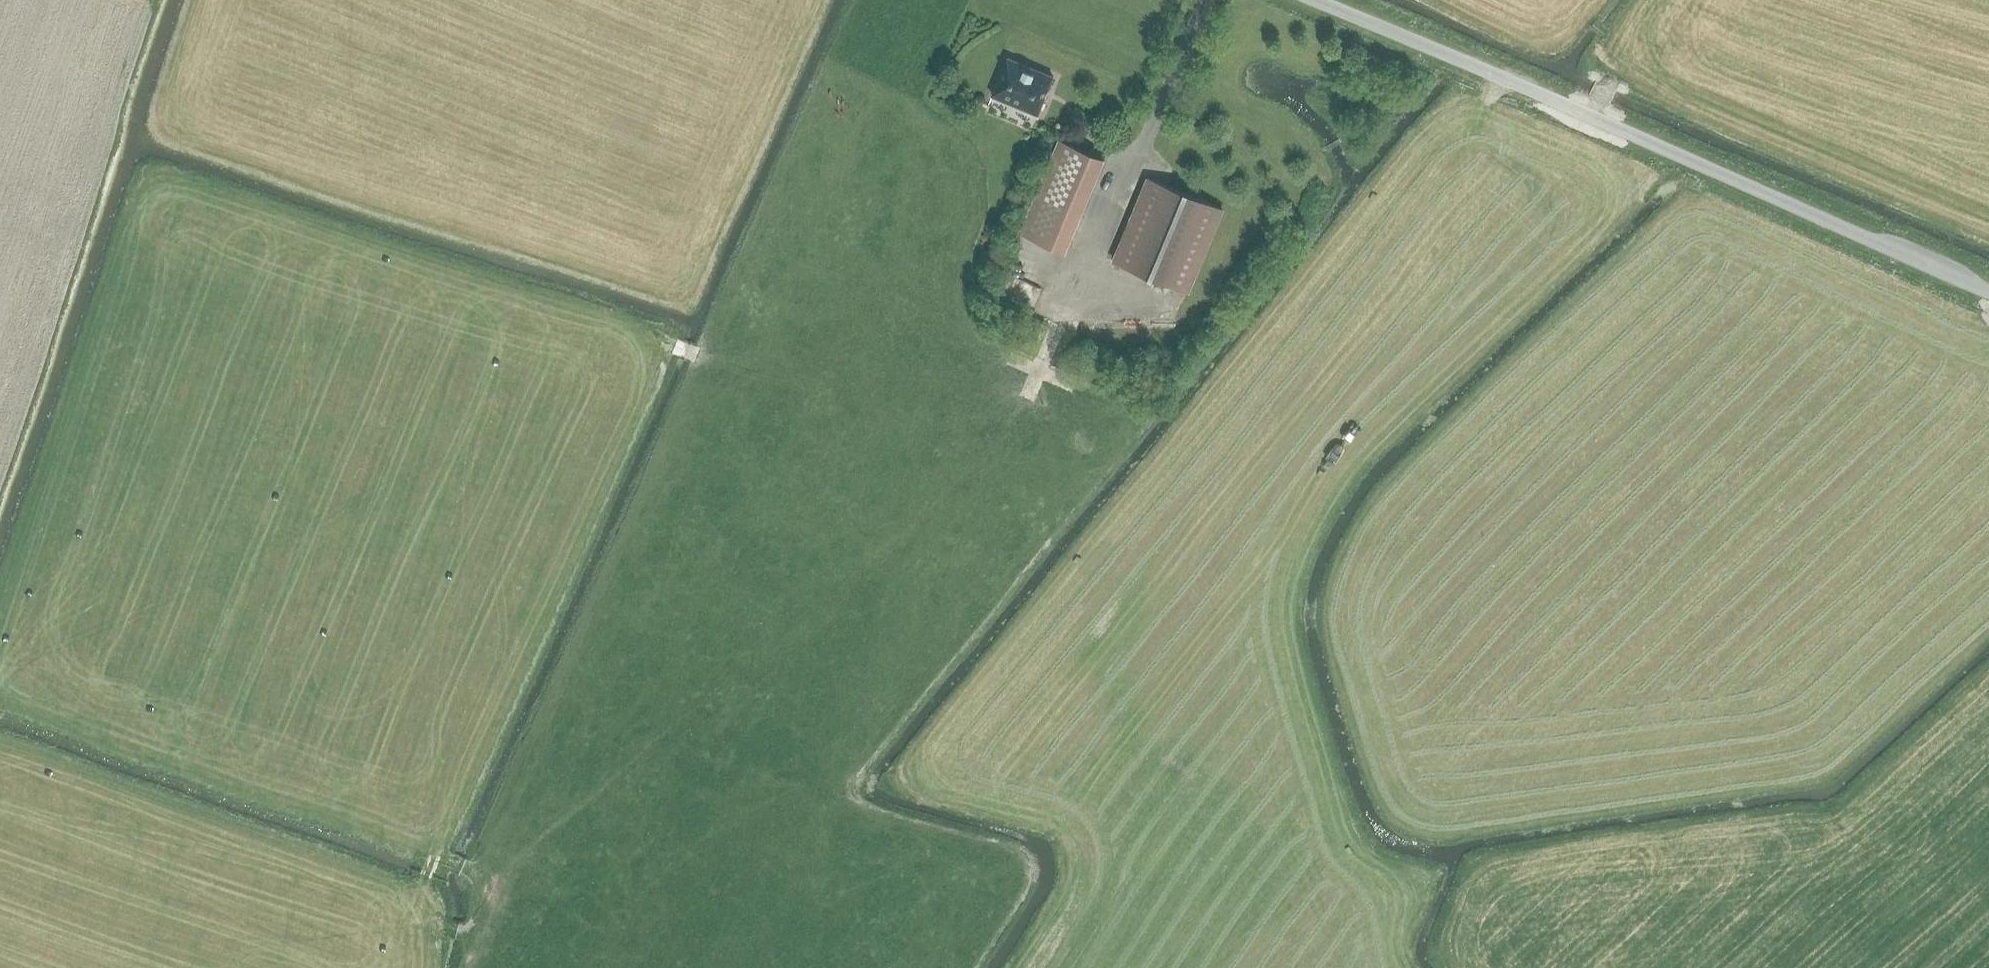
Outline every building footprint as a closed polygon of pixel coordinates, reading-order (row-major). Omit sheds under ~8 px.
[(1038,114),(1053,77),(1007,57),(992,95),(1038,114)] [(1105,158),(1057,138),(1017,232),(1065,253),(1105,158)] [(1223,208),(1145,176),(1110,260),(1189,292),(1223,208)]
